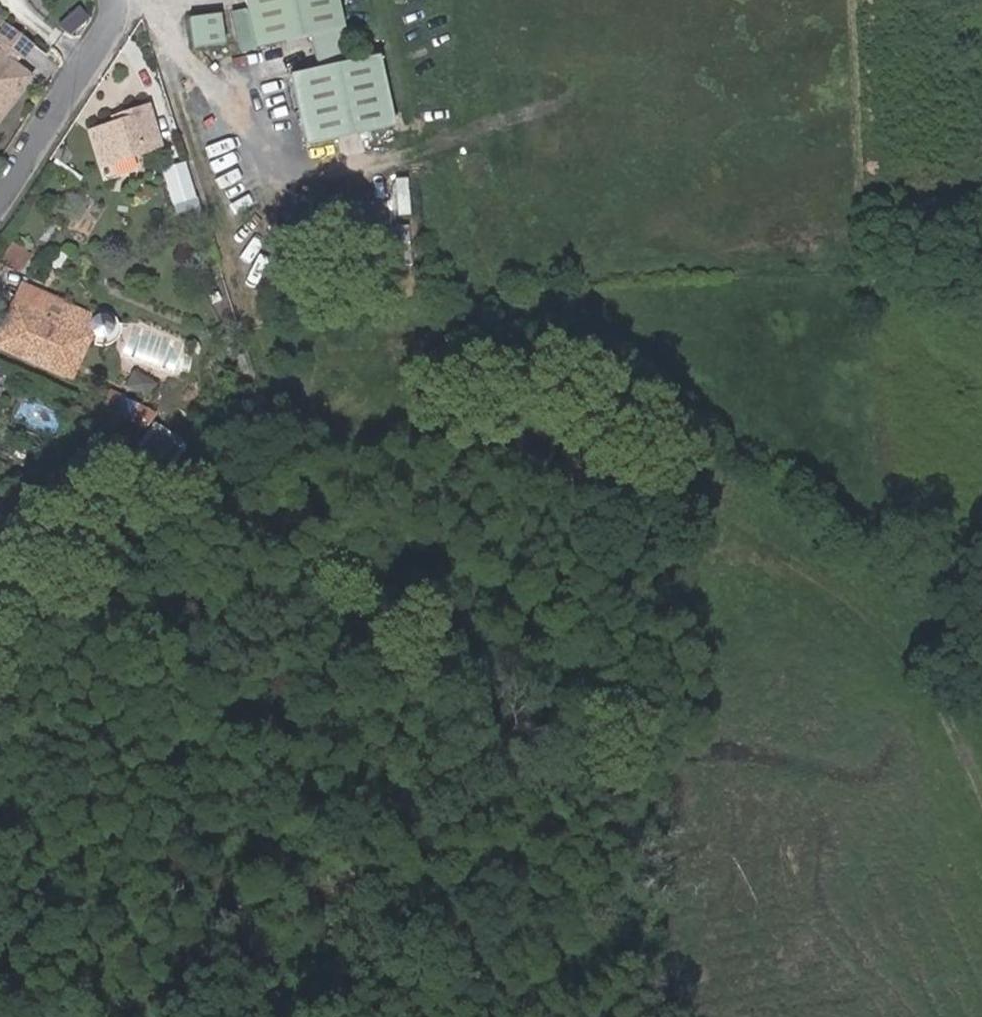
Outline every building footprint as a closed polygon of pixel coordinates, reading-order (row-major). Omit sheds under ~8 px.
[(88,0),(86,0),(75,8),(81,16),(93,8),(88,0)] [(321,0),(244,0),(255,44),(312,31),(320,63),(293,69),(310,138),(384,122),(365,53),(337,60),(329,27),(321,0)] [(186,16),(194,48),(226,40),(218,9),(186,16)] [(35,44),(7,24),(0,34),(0,42),(1,42),(0,44),(0,123),(33,77),(16,64),(21,57),(24,59),(35,44)] [(144,104),(111,114),(114,121),(88,130),(99,165),(157,147),(144,104)] [(178,158),(156,164),(166,197),(181,192),(187,190),(178,158)] [(187,190),(181,192),(187,214),(197,211),(190,189),(187,190)] [(50,247),(42,261),(57,269),(65,256),(50,247)] [(22,286),(13,305),(0,334),(0,343),(79,376),(97,331),(100,331),(104,331),(108,330),(111,327),(113,325),(114,321),(114,317),(113,315),(112,312),(110,310),(108,309),(105,307),(102,307),(98,307),(93,310),(92,312),(90,316),(62,304),(22,286)] [(237,346),(229,348),(233,361),(241,358),(237,346)] [(154,411),(122,397),(116,412),(146,425),(154,411)] [(174,461),(187,441),(157,423),(145,444),(174,461)]
